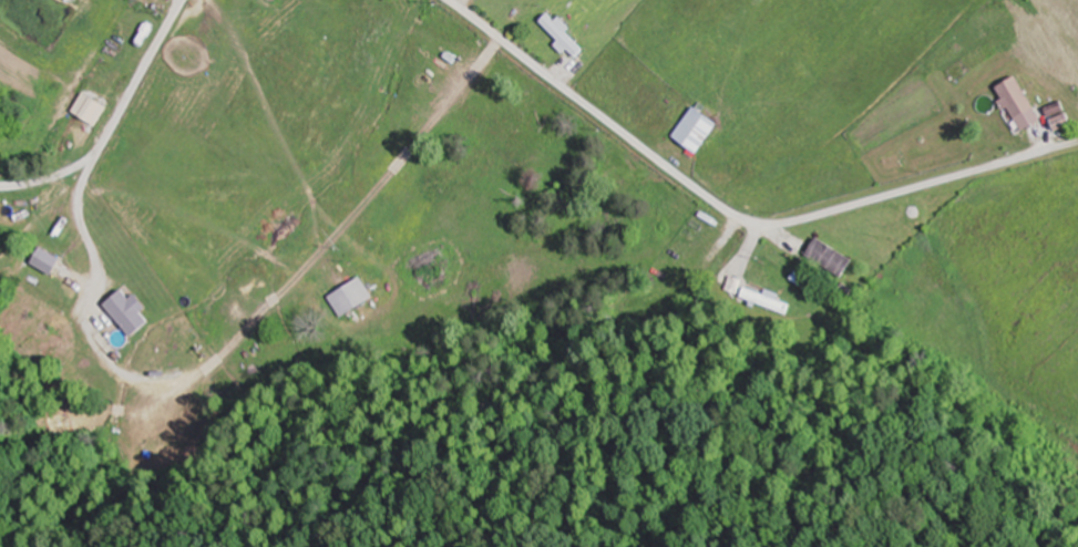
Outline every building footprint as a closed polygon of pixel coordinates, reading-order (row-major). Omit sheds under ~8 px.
[(570,32),(574,28),(563,17),(559,21),(551,13),(541,22),(577,59),(587,49),(570,32)] [(1044,121),(1021,76),(1000,86),(1022,132),(1044,121)] [(677,135),(702,153),(723,123),(698,105),(677,135)] [(1060,131),(1075,123),(1069,113),(1054,121),(1060,131)] [(18,212),(44,212),(44,202),(18,202),(18,212)] [(846,278),(857,260),(820,237),(809,256),(846,278)] [(330,298),(343,319),(376,298),(363,277),(330,298)] [(788,315),(793,299),(745,285),(741,301),(788,315)]
